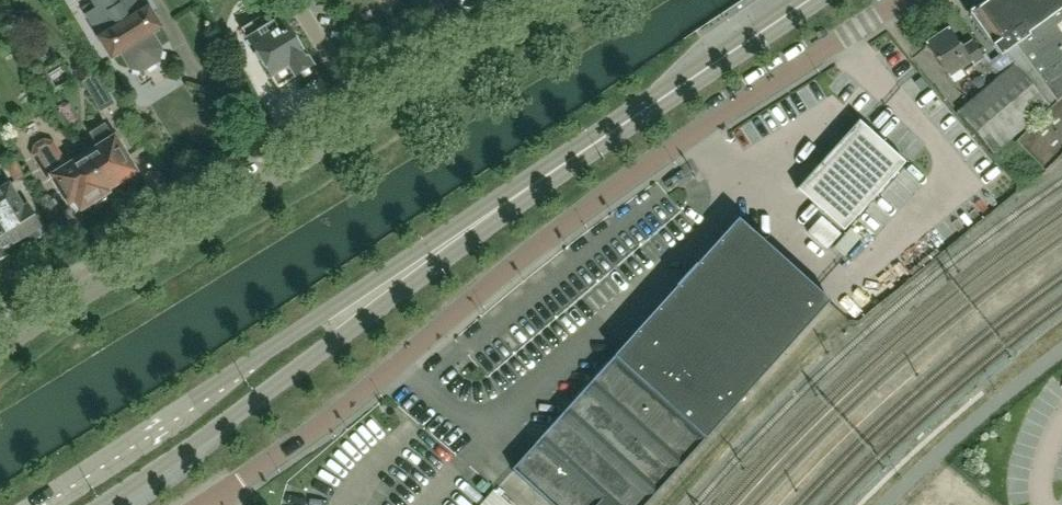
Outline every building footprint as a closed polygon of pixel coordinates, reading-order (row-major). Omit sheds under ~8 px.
[(140,0),(85,0),(79,4),(112,57),(119,52),(129,69),(140,71),(156,63),(159,50),(149,34),(157,29),(140,0)] [(970,14),(1001,57),(1006,53),(1015,64),(1011,68),(1017,67),(1035,92),(1037,90),(1050,106),(1050,107),(1061,96),(1061,0),(989,0),(970,14)] [(312,67),(283,18),(268,27),(262,17),(242,30),(278,88),(312,67)] [(988,64),(972,41),(962,48),(949,29),(945,32),(942,32),(931,39),(930,42),(926,45),(948,77),(961,68),(964,73),(980,62),(983,67),(988,64)] [(1017,67),(1011,68),(959,111),(994,153),(1050,106),(1037,90),(1035,92),(1017,67)] [(113,105),(96,76),(84,84),(101,112),(113,105)] [(1061,155),(1061,96),(1050,107),(1051,108),(1017,141),(1046,170),(1061,155)] [(797,189),(823,213),(844,231),(905,163),(859,121),(856,124),(857,125),(810,177),(797,189)] [(131,179),(132,175),(135,173),(124,155),(125,149),(120,141),(116,142),(114,140),(105,125),(89,135),(97,148),(83,156),(84,158),(106,191),(120,182),(123,184),(131,179)] [(106,191),(84,158),(70,166),(54,142),(43,139),(34,145),(31,154),(48,181),(52,178),(74,214),(93,202),(97,205),(105,200),(105,195),(107,194),(106,191)] [(16,160),(6,166),(14,180),(24,174),(16,160)] [(23,209),(9,186),(0,192),(0,228),(11,245),(24,237),(28,244),(44,235),(27,207),(23,209)] [(821,216),(808,232),(827,249),(841,234),(821,216)] [(830,302),(763,242),(759,238),(739,219),(734,224),(737,227),(699,268),(697,266),(697,265),(696,265),(676,287),(677,288),(677,287),(680,290),(654,319),(651,316),(512,470),(551,504),(647,504),(705,441),(731,413),(730,412),(741,400),(742,400),(830,302)] [(0,228),(0,269),(18,258),(11,245),(0,228)] [(493,495),(484,504),(504,504),(493,495)]
